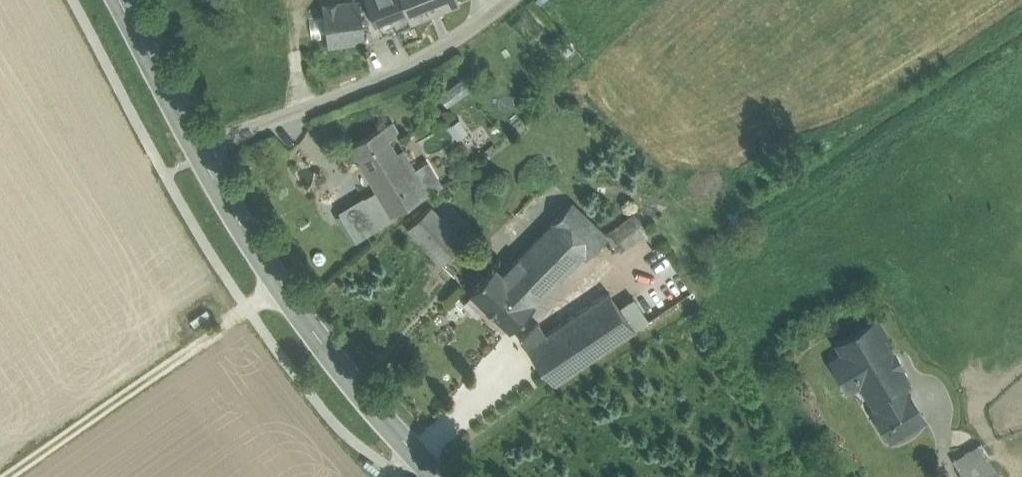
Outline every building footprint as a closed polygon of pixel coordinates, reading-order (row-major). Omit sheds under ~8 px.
[(359,5),(359,2),(283,12),(281,0),(249,0),(259,64),(288,60),(302,58),(301,52),(365,44),(364,42),(359,5)] [(403,0),(365,0),(365,2),(359,5),(364,42),(380,36),(380,37),(414,23),(413,20),(412,21),(403,0)] [(412,21),(413,20),(457,2),(456,0),(403,0),(412,21)] [(466,82),(440,99),(448,113),(475,95),(466,82)] [(379,190),(416,167),(404,148),(397,152),(382,129),(348,150),(355,161),(359,159),(379,190)] [(416,167),(432,192),(449,181),(433,156),(416,167)] [(432,192),(416,167),(379,190),(386,201),(395,215),(432,192)] [(395,215),(386,201),(374,208),(366,196),(340,210),(357,240),(396,219),(395,215)] [(572,202),(550,224),(582,255),(586,258),(608,235),(572,202)] [(443,264),(466,241),(433,206),(410,228),(443,264)] [(637,215),(608,235),(618,252),(648,231),(637,215)] [(495,267),(535,305),(582,255),(550,224),(516,260),(509,253),(495,267)] [(495,267),(471,294),(510,331),(535,305),(495,267)] [(619,306),(609,293),(546,335),(539,324),(524,339),(554,383),(651,319),(636,296),(619,306)] [(936,422),(884,325),(830,353),(853,396),(864,390),(894,445),(936,422)] [(986,448),(956,467),(962,476),(1004,476),(986,448)]
